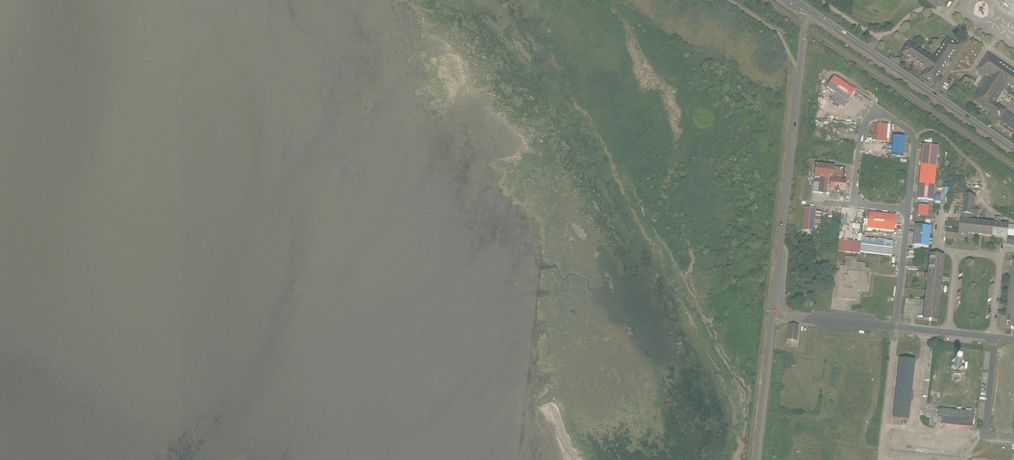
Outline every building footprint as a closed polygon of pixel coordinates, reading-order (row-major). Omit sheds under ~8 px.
[(879,41),(872,37),(868,43),(875,48),(879,41)] [(947,37),(933,57),(909,41),(901,53),(925,69),(922,75),(935,83),(943,71),(960,46),(947,37)] [(1007,87),(1013,92),(1013,69),(989,52),(983,60),(981,63),(978,68),(977,70),(986,75),(987,73),(990,76),(974,100),(982,106),(990,111),(1001,118),(1006,110),(1007,110),(996,102),(1007,87)] [(854,91),(833,77),(825,88),(834,94),(830,99),(843,108),(854,91)] [(1001,118),(1000,120),(1013,129),(1013,115),(1006,110),(1001,118)] [(887,124),(877,123),(875,140),(886,141),(887,124)] [(906,135),(894,134),(892,152),(904,153),(906,135)] [(925,145),(919,200),(935,201),(941,146),(925,145)] [(835,165),(814,163),(813,176),(824,177),(830,177),(834,178),(835,167),(835,165)] [(845,168),(835,167),(834,178),(844,179),(845,168)] [(812,192),(823,193),(824,177),(813,176),(812,192)] [(845,190),(846,179),(844,179),(834,178),(830,177),(829,189),(845,190)] [(962,218),(973,219),(974,215),(978,215),(979,208),(975,207),(976,195),(964,194),(962,218)] [(917,215),(927,215),(928,205),(918,205),(917,215)] [(816,209),(804,208),(801,231),(813,232),(814,226),(815,211),(816,209)] [(897,216),(870,213),(869,229),(896,231),(897,216)] [(962,218),(960,218),(959,229),(947,228),(946,238),(955,239),(967,240),(968,233),(981,235),(1003,237),(1002,243),(1006,243),(1012,244),(1013,244),(1013,224),(973,219),(962,218)] [(931,228),(915,227),(913,246),(929,247),(931,228)] [(862,253),(892,256),(894,241),(863,238),(862,253)] [(924,279),(927,279),(925,300),(922,320),(930,320),(938,321),(941,288),(942,279),(945,255),(937,254),(930,253),(927,273),(925,273),(924,279)] [(838,271),(833,270),(833,283),(837,284),(836,298),(857,300),(857,291),(868,292),(869,269),(864,269),(865,264),(855,263),(856,258),(845,257),(844,266),(839,266),(838,271)] [(1013,260),(1008,308),(1006,328),(1013,329),(1013,260)] [(799,325),(790,324),(788,340),(797,341),(799,325)] [(916,361),(901,359),(899,374),(896,402),(894,419),(910,421),(916,361)] [(975,412),(939,409),(938,417),(943,417),(942,424),(974,427),(975,412)]
